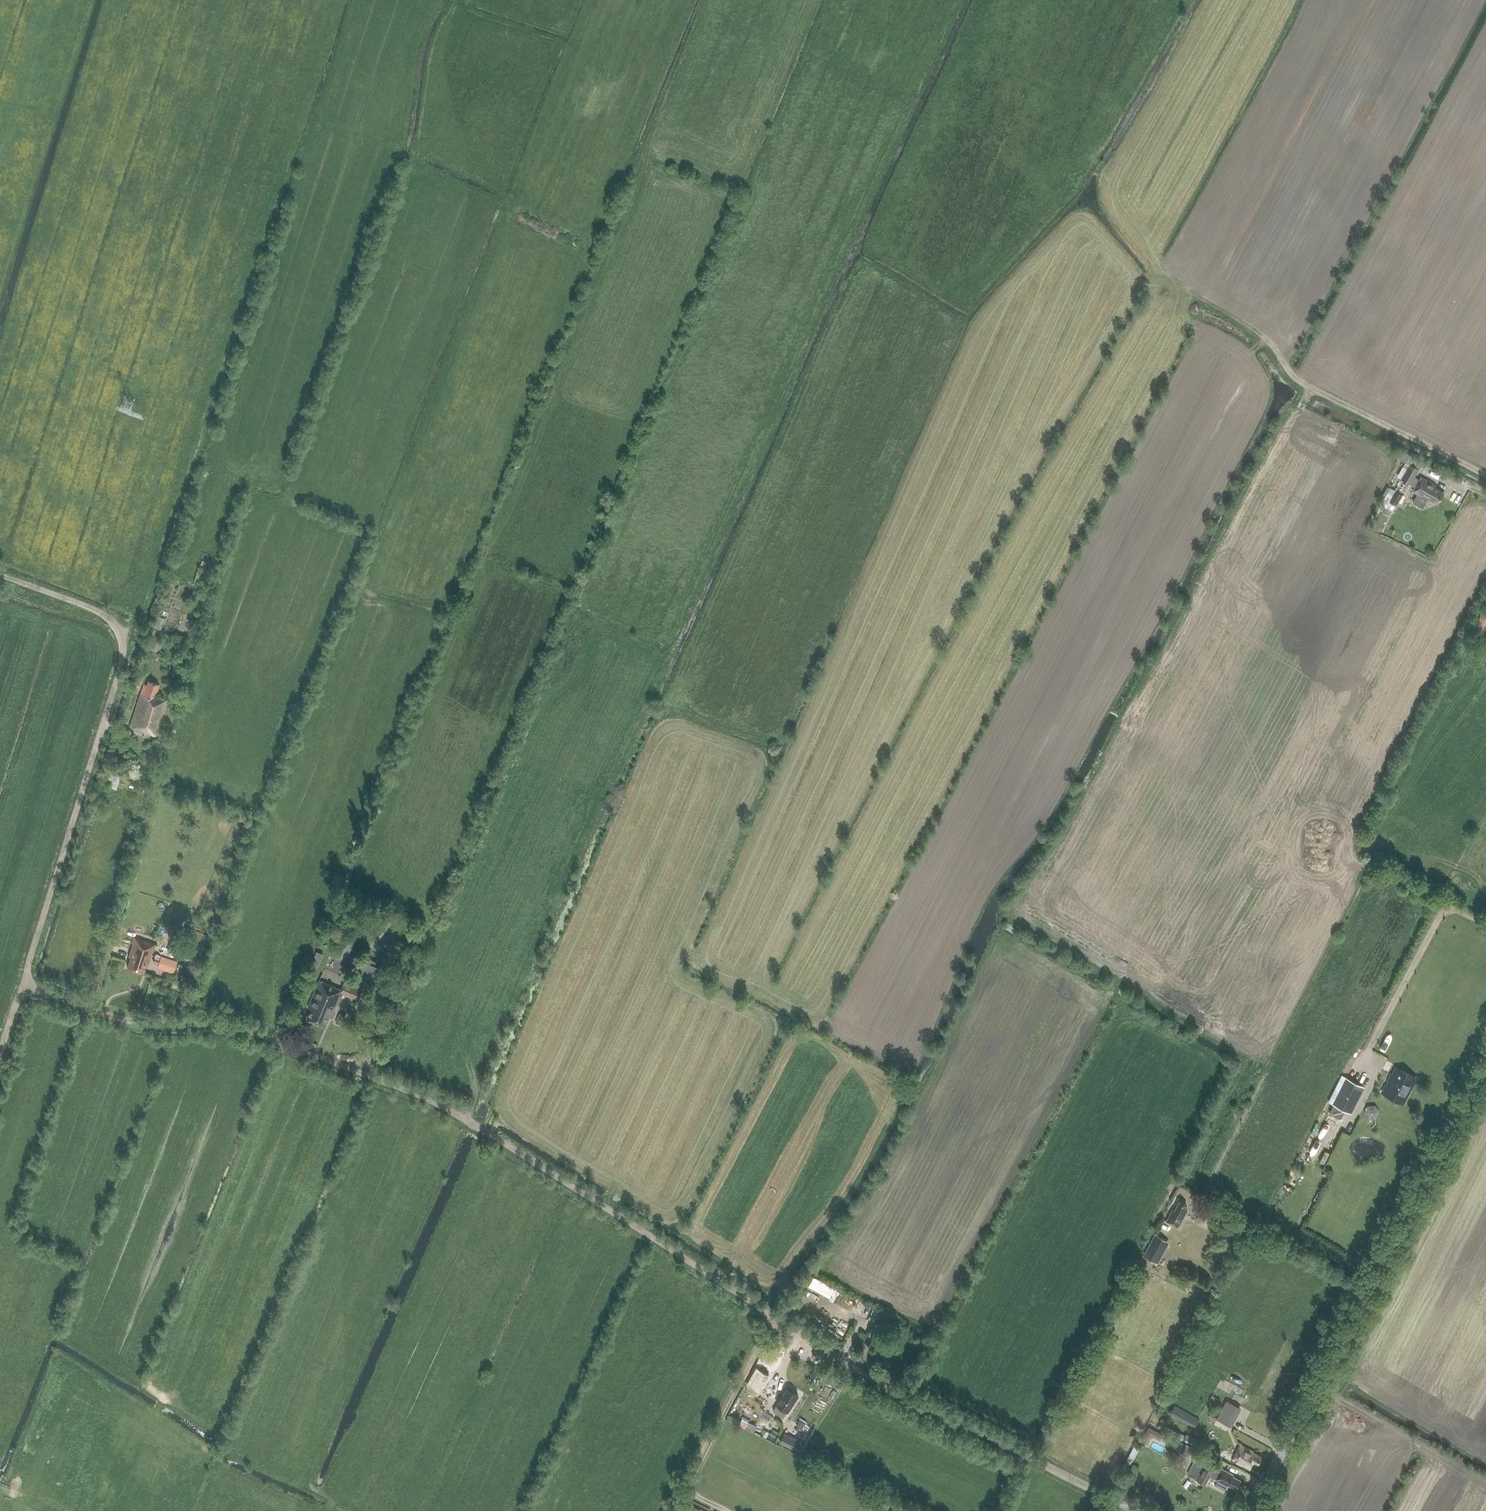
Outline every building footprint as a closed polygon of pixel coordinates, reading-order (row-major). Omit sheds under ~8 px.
[(1444,491),(1435,486),(1436,484),(1421,475),(1419,479),(1415,477),(1420,469),(1411,464),(1402,479),(1415,487),(1413,490),(1418,493),(1413,502),(1422,508),(1428,499),(1430,500),(1431,497),(1438,501),(1444,491)] [(1390,501),(1396,504),(1402,495),(1395,491),(1390,501)] [(1481,616),(1475,630),(1480,632),(1485,618),(1481,616)] [(164,619),(158,617),(154,628),(160,630),(164,619)] [(153,641),(151,648),(157,650),(160,644),(153,641)] [(155,735),(167,700),(155,696),(159,684),(148,681),(147,686),(144,685),(130,726),(155,735)] [(151,757),(157,759),(160,749),(154,748),(151,757)] [(119,788),(122,769),(111,768),(109,787),(119,788)] [(149,962),(154,944),(133,937),(131,942),(133,943),(131,950),(133,950),(128,966),(144,971),(147,962),(149,962)] [(166,966),(168,958),(156,953),(153,962),(166,966)] [(352,954),(347,968),(351,969),(350,972),(371,980),(372,977),(374,978),(379,965),(352,954)] [(181,992),(184,984),(173,980),(170,988),(181,992)] [(358,1000),(363,989),(345,981),(341,990),(319,980),(308,1007),(312,1008),(308,1019),(325,1026),(329,1016),(333,1017),(335,1011),(334,1010),(336,1004),(338,1005),(342,993),(358,1000)] [(180,992),(178,998),(183,1000),(186,994),(180,992)] [(340,1013),(336,1023),(340,1024),(344,1015),(340,1013)] [(1401,1070),(1397,1077),(1393,1074),(1383,1092),(1402,1102),(1402,1101),(1399,1100),(1405,1087),(1409,1089),(1415,1077),(1401,1070)] [(1347,1078),(1330,1113),(1341,1119),(1345,1110),(1350,1112),(1363,1086),(1347,1078)] [(1369,1118),(1380,1118),(1380,1104),(1368,1104),(1369,1118)] [(1178,1226),(1187,1209),(1185,1208),(1186,1204),(1179,1200),(1174,1209),(1172,1208),(1166,1220),(1178,1226)] [(1154,1233),(1151,1239),(1142,1255),(1156,1262),(1168,1241),(1154,1233)] [(809,1285),(830,1297),(835,1289),(813,1277),(809,1285)] [(882,1335),(885,1328),(881,1327),(887,1315),(843,1293),(832,1315),(847,1322),(845,1325),(848,1326),(852,1326),(858,1314),(873,1322),(864,1340),(875,1345),(881,1334),(882,1335)] [(760,1391),(769,1374),(756,1367),(747,1383),(760,1391)] [(1182,1375),(1177,1372),(1172,1380),(1178,1382),(1182,1375)] [(787,1388),(777,1403),(773,1410),(783,1417),(798,1395),(787,1388)] [(1220,1400),(1212,1395),(1209,1401),(1217,1405),(1220,1400)] [(1240,1407),(1226,1400),(1224,1405),(1217,1418),(1230,1425),(1240,1407)] [(1199,1419),(1175,1405),(1170,1413),(1195,1427),(1199,1419)] [(736,1418),(728,1414),(726,1419),(733,1422),(736,1418)] [(799,1419),(796,1424),(802,1428),(805,1423),(799,1419)] [(1200,1439),(1187,1433),(1185,1435),(1162,1424),(1161,1427),(1210,1451),(1213,1443),(1201,1438),(1200,1439)] [(1160,1440),(1163,1434),(1149,1427),(1141,1440),(1147,1444),(1151,1437),(1153,1437),(1160,1440)] [(780,1442),(798,1451),(803,1442),(784,1432),(780,1442)] [(1165,1442),(1180,1448),(1183,1440),(1168,1434),(1165,1442)] [(1257,1463),(1261,1455),(1253,1450),(1253,1449),(1240,1443),(1232,1459),(1243,1464),(1244,1462),(1251,1466),(1253,1461),(1257,1463)] [(1180,1454),(1194,1461),(1199,1452),(1184,1445),(1180,1454)] [(1135,1476),(1138,1469),(1130,1466),(1126,1472),(1135,1476)] [(1212,1470),(1203,1466),(1197,1480),(1206,1484),(1209,1476),(1215,1479),(1217,1480),(1214,1485),(1225,1490),(1227,1485),(1228,1485),(1229,1484),(1236,1487),(1240,1479),(1232,1476),(1233,1474),(1220,1468),(1219,1470),(1213,1467),(1212,1470)]
